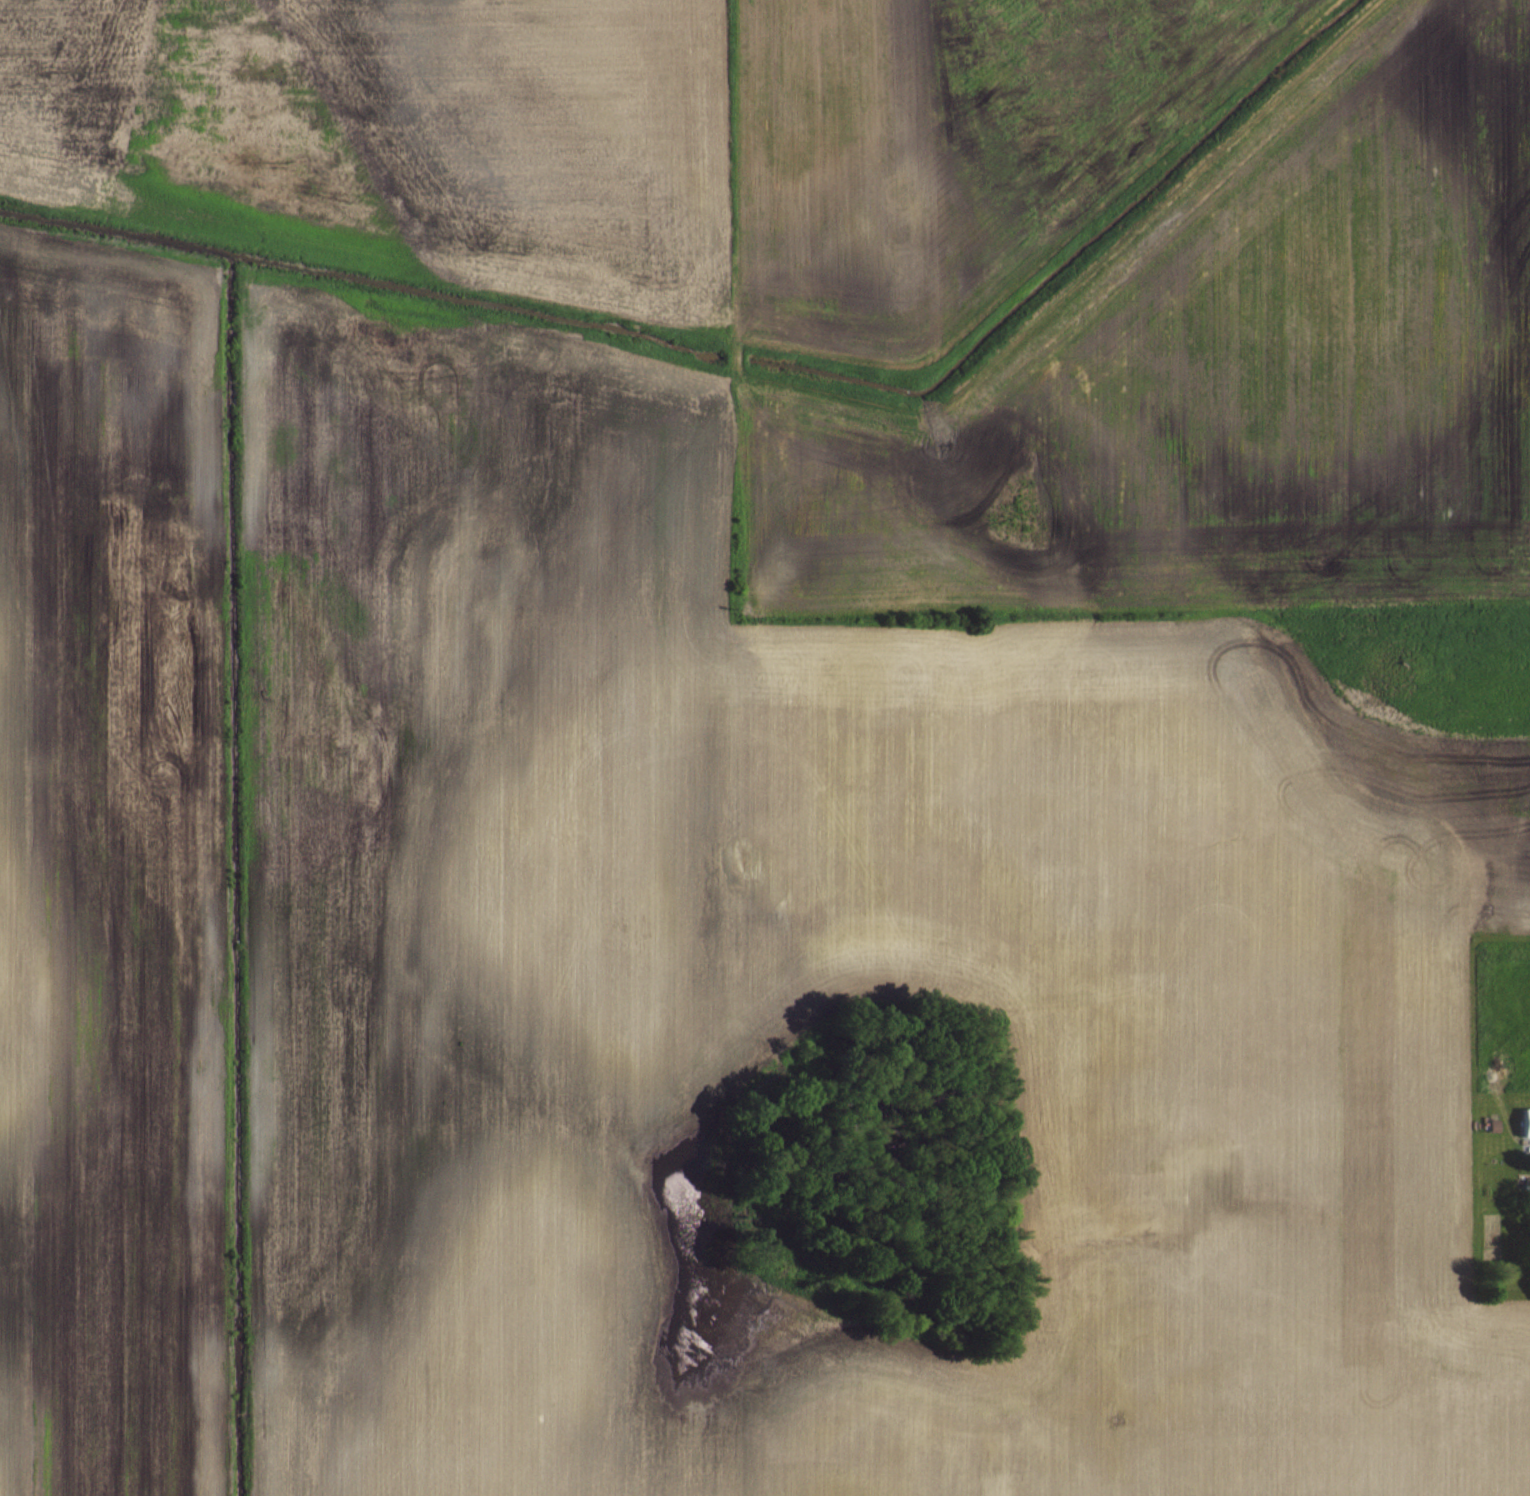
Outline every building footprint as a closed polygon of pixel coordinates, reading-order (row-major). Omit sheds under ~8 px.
[(1515,1136),(1529,1136),(1529,1107),(1515,1107),(1515,1136)]
